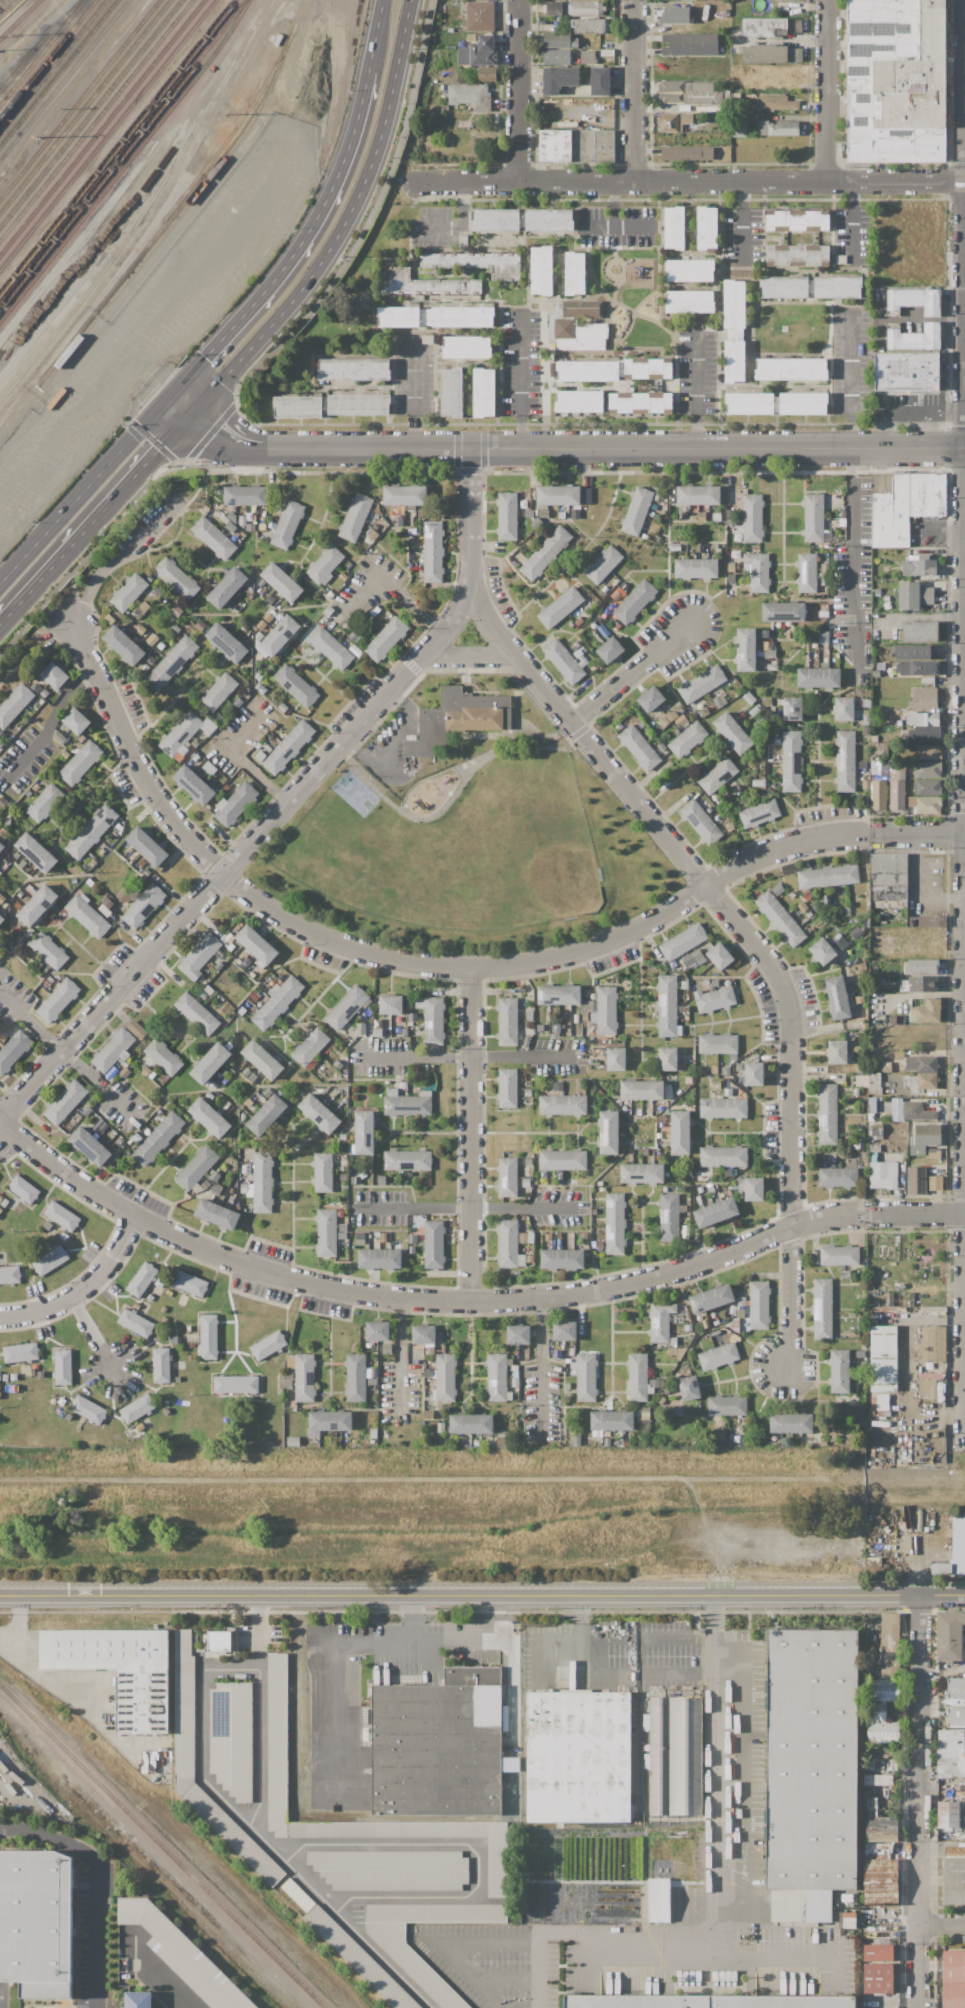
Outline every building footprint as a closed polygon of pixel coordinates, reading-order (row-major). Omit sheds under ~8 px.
[(547,1),(561,1),(561,0),(564,0),(564,16),(547,16),(547,1)] [(847,161),(847,0),(945,0),(945,160),(847,161)] [(565,1),(602,1),(602,6),(606,6),(606,10),(602,10),(602,16),(565,16),(565,1)] [(466,2),(495,2),(495,32),(467,32),(466,2)] [(663,7),(690,8),(690,24),(661,24),(661,15),(663,15),(663,7)] [(742,18),(787,19),(787,35),(773,35),(773,38),(749,37),(749,35),(742,35),(742,18)] [(574,19),(608,19),(608,34),(574,34),(574,19)] [(543,32),(570,32),(570,38),(578,38),(578,47),(543,48),(543,32)] [(476,43),(495,44),(496,34),(477,33),(476,43)] [(661,34),(718,34),(718,55),(661,54),(661,34)] [(742,45),(751,45),(751,44),(775,44),(775,45),(787,45),(787,63),(742,62),(742,45)] [(477,49),(496,49),(496,65),(469,65),(469,64),(460,64),(460,56),(469,56),(469,52),(477,52),(477,49)] [(543,50),(570,49),(570,50),(574,50),(574,59),(570,59),(570,63),(543,64),(543,50)] [(580,50),(594,50),(594,59),(596,59),(596,64),(580,64),(580,50)] [(473,67),(496,67),(496,81),(478,81),(478,74),(473,74),(473,67)] [(544,67),(579,67),(579,86),(561,86),(561,95),(544,95),(544,67)] [(590,67),(609,67),(609,96),(591,96),(590,67)] [(659,80),(685,81),(685,82),(713,83),(712,104),(659,103),(659,101),(658,101),(658,84),(659,84),(659,80)] [(447,84),(487,83),(487,93),(491,92),(491,110),(473,111),(473,103),(459,103),(459,105),(448,105),(447,84)] [(760,96),(787,96),(787,101),(799,101),(798,109),(773,109),(773,113),(769,112),(769,109),(759,109),(760,96)] [(657,113),(693,114),(693,132),(660,132),(660,124),(657,124),(657,113)] [(732,115),(747,115),(746,137),(732,137),(732,115)] [(776,121),(799,121),(798,136),(757,136),(757,120),(769,120),(769,124),(776,124),(776,121)] [(539,130),(614,129),(614,162),(539,163),(539,130)] [(661,146),(714,147),(713,159),(689,159),(689,161),(683,161),(683,159),(661,159),(661,146)] [(664,207),(675,207),(675,206),(685,206),(684,250),(675,250),(675,248),(664,248),(664,207)] [(697,206),(706,206),(706,207),(718,207),(718,248),(707,248),(707,250),(697,250),(697,206)] [(472,209),(519,209),(519,231),(471,231),(470,220),(472,220),(472,209)] [(525,209),(572,209),(572,220),(574,220),(574,230),(525,230),(525,209)] [(766,209),(829,209),(829,231),(766,231),(766,209)] [(459,235),(467,235),(467,246),(459,246),(459,235)] [(530,247),(541,247),(541,246),(552,245),(552,296),(541,296),(541,294),(531,294),(530,247)] [(766,245),(829,245),(829,266),(764,266),(764,260),(766,260),(766,245)] [(565,251),(574,251),(574,253),(584,253),(585,294),(575,295),(575,296),(565,296),(565,251)] [(419,253),(520,253),(520,261),(517,261),(518,282),(490,282),(490,268),(419,269),(419,253)] [(835,255),(850,255),(850,264),(835,264),(835,255)] [(664,260),(716,260),(716,271),(714,270),(714,282),(666,281),(666,271),(664,271),(664,260)] [(380,267),(410,266),(410,279),(481,279),(481,294),(381,295),(380,267)] [(759,277),(808,277),(808,279),(813,279),(813,277),(863,277),(863,288),(860,288),(860,298),(813,298),(813,296),(808,296),(808,298),(761,298),(761,288),(759,288),(759,277)] [(724,280),(733,280),(733,281),(744,281),(744,328),(742,328),(742,340),(744,340),(744,382),(734,382),(734,384),(724,384),(724,340),(727,340),(727,328),(724,328),(724,280)] [(886,290),(938,290),(938,288),(941,288),(941,317),(923,317),(923,306),(900,306),(900,316),(886,316),(886,290)] [(666,291),(713,291),(713,302),(715,302),(716,312),(713,312),(666,313),(665,313),(665,302),(666,302),(666,291)] [(548,313),(552,313),(552,301),(602,300),(602,318),(574,318),(574,328),(582,328),(582,345),(574,345),(574,349),(556,349),(556,342),(548,343),(548,313)] [(376,307),(419,307),(419,309),(431,309),(431,307),(494,306),(494,316),(493,316),(493,327),(431,328),(431,325),(419,325),(419,328),(378,328),(378,317),(377,317),(376,307)] [(923,322),(941,322),(941,349),(887,349),(887,328),(899,328),(899,332),(923,332),(923,322)] [(422,335),(434,334),(434,343),(422,344),(422,335)] [(443,336),(490,336),(490,347),(492,347),(492,358),(442,358),(442,347),(444,347),(443,336)] [(874,353),(941,353),(941,390),(874,390),(874,353)] [(319,359),(388,358),(388,370),(390,370),(390,380),(317,381),(317,370),(319,370),(319,359)] [(555,361),(624,361),(624,359),(673,358),(673,364),(671,364),(671,379),(658,379),(658,390),(653,390),(653,379),(629,379),(630,389),(626,389),(625,379),(624,379),(624,376),(619,377),(619,381),(557,381),(557,371),(556,371),(555,361)] [(756,358),(825,358),(825,369),(828,369),(828,380),(754,380),(754,369),(756,369),(756,358)] [(441,370),(452,370),(452,368),(462,368),(463,418),(451,418),(451,415),(441,415),(441,370)] [(473,368),(484,368),(484,369),(494,369),(495,415),(484,415),(484,418),(474,418),(473,368)] [(556,392),(604,391),(604,405),(603,405),(603,407),(609,407),(608,393),(672,393),(672,416),(659,416),(659,412),(652,412),(652,416),(628,416),(628,412),(621,412),(621,416),(554,416),(554,402),(556,402),(556,392)] [(725,393),(773,393),(773,396),(779,396),(779,393),(828,393),(828,404),(826,404),(826,414),(726,413),(727,404),(725,404),(725,393)] [(327,395),(390,394),(390,404),(388,404),(388,413),(328,414),(327,395)] [(275,417),(275,407),(273,407),(273,397),(322,396),(322,417),(275,417)] [(909,547),(872,547),(872,494),(892,494),(892,474),(909,474),(909,516),(909,527),(909,547)] [(909,474),(945,474),(945,516),(909,516),(909,474)] [(224,486),(267,486),(267,505),(224,505),(224,486)] [(383,486),(426,486),(426,505),(383,505),(383,486)] [(537,486),(580,486),(580,505),(537,505),(537,501),(537,489),(537,486)] [(654,492),(637,537),(620,531),(622,524),(620,524),(622,518),(624,519),(632,497),(630,496),(632,491),(634,492),(636,486),(654,492)] [(677,486),(720,486),(720,505),(677,505),(677,503),(670,503),(670,487),(677,487),(677,486)] [(581,488),(591,488),(591,504),(581,504),(581,488)] [(374,499),(355,543),(337,536),(340,530),(338,529),(341,523),(342,524),(351,503),(350,503),(352,497),(353,498),(356,492),(374,499)] [(498,492),(517,492),(517,541),(498,541),(498,534),(496,534),(496,528),(498,528),(498,505),(496,505),(496,499),(498,499),(498,492)] [(743,494),(762,494),(762,501),(764,501),(764,507),(762,507),(762,530),(763,530),(763,536),(762,536),(762,542),(743,542),(743,494)] [(804,494),(823,494),(823,531),(823,541),(823,542),(804,542),(804,536),(802,536),(802,529),(804,529),(804,507),(802,507),(802,501),(804,501),(804,494)] [(288,499),(306,506),(303,512),(304,513),(302,519),(301,518),(287,550),(269,542),(288,499)] [(524,509),(545,509),(545,517),(537,517),(536,517),(524,517),(524,509)] [(571,510),(579,510),(579,518),(571,518),(571,510)] [(203,516),(208,511),(215,517),(210,522),(203,516)] [(697,512),(705,512),(705,521),(697,521),(697,512)] [(712,513),(721,513),(721,521),(712,521),(712,513)] [(202,515),(203,516),(210,522),(237,547),(225,561),(220,557),(219,558),(215,554),(216,553),(198,537),(197,538),(193,535),(194,533),(190,529),(202,515)] [(224,515),(230,520),(226,524),(220,519),(224,515)] [(543,522),(536,530),(530,524),(536,517),(537,517),(543,522)] [(229,521),(236,528),(231,533),(225,526),(229,521)] [(423,521),(442,521),(442,582),(423,582),(423,521)] [(559,524),(573,536),(567,543),(569,544),(539,577),(537,575),(532,581),(518,569),(559,524)] [(553,530),(550,533),(544,528),(547,524),(553,530)] [(365,533),(371,527),(379,534),(373,540),(372,541),(367,537),(368,536),(365,533)] [(823,531),(831,531),(831,541),(823,541),(823,531)] [(529,539),(535,544),(531,549),(525,543),(529,539)] [(345,555),(329,572),(333,575),(324,585),(320,582),(318,584),(305,572),(310,567),(309,566),(313,561),(314,563),(322,554),(321,553),(325,549),(326,550),(332,543),(345,555)] [(623,556),(596,585),(583,573),(589,566),(588,565),(592,561),(593,562),(601,554),(600,553),(604,549),(605,550),(610,544),(623,556)] [(743,553),(768,553),(768,593),(755,593),(750,593),(750,573),(743,573),(743,566),(745,566),(745,564),(743,564),(743,553)] [(798,553),(816,553),(816,574),(816,577),(816,593),(798,593),(798,585),(796,585),(796,579),(798,579),(798,567),(796,567),(796,561),(798,561),(798,553)] [(165,555),(170,560),(171,559),(176,562),(174,564),(191,579),(193,578),(197,582),(196,583),(201,588),(187,603),(152,570),(165,555)] [(936,559),(936,575),(902,575),(902,561),(902,558),(908,558),(908,561),(910,561),(910,562),(912,562),(912,559),(918,559),(929,559),(936,559)] [(718,559),(718,578),(709,578),(709,580),(703,580),(703,578),(690,578),(690,580),(682,580),(682,578),(674,578),(674,559),(718,559)] [(272,560),(278,566),(279,565),(284,569),(283,571),(293,580),(294,578),(298,582),(297,584),(304,590),(291,604),(259,574),(272,560)] [(727,562),(735,562),(735,572),(727,572),(727,562)] [(235,565),(249,578),(219,611),(205,598),(235,565)] [(149,584),(122,613),(109,601),(114,595),(113,594),(117,590),(118,591),(126,582),(125,581),(128,577),(130,578),(135,572),(149,584)] [(342,572),(348,577),(344,582),(338,576),(342,572)] [(608,574),(616,582),(612,587),(603,579),(608,574)] [(644,578),(658,591),(654,596),(655,597),(651,601),(649,600),(634,617),(635,618),(631,623),(629,622),(625,626),(611,614),(644,578)] [(623,582),(628,587),(624,591),(619,586),(623,582)] [(898,582),(919,582),(919,587),(933,587),(933,604),(919,604),(919,609),(898,609),(898,582)] [(582,584),(593,594),(588,599),(577,589),(582,584)] [(585,600),(548,630),(536,615),(541,612),(540,610),(544,606),(546,608),(564,593),(562,592),(567,588),(568,589),(573,586),(585,600)] [(626,593),(623,597),(621,596),(616,602),(610,596),(619,586),(626,593)] [(331,599),(327,595),(330,591),(335,595),(331,599)] [(271,595),(275,599),(270,604),(266,600),(271,595)] [(138,607),(144,600),(150,606),(144,613),(138,607)] [(762,603),(805,603),(805,609),(806,609),(806,617),(805,617),(805,621),(762,621),(762,603)] [(175,604),(183,611),(177,618),(169,611),(175,604)] [(328,605),(334,610),(327,617),(322,612),(328,605)] [(138,607),(144,613),(139,618),(133,612),(138,607)] [(108,613),(115,620),(110,624),(104,618),(108,613)] [(287,613),(301,626),(295,632),(296,633),(292,638),(290,637),(282,646),(283,647),(278,653),(277,652),(271,658),(268,655),(258,645),(265,637),(287,613)] [(363,650),(388,624),(386,622),(394,613),(409,628),(405,632),(406,633),(402,638),(401,637),(386,653),(387,654),(382,659),(381,658),(377,663),(363,650)] [(580,617),(584,622),(578,627),(574,623),(580,617)] [(199,619),(207,626),(201,632),(194,625),(199,619)] [(217,621),(230,633),(233,636),(248,651),(236,664),(230,659),(229,660),(224,655),(225,654),(215,645),(214,647),(209,642),(210,641),(204,635),(217,621)] [(593,621),(597,626),(593,629),(589,624),(593,621)] [(938,621),(938,642),(902,642),(902,621),(938,621)] [(174,623),(181,629),(175,635),(169,629),(174,623)] [(610,633),(604,638),(596,628),(601,623),(610,633)] [(114,624),(146,653),(133,667),(113,648),(111,649),(106,645),(108,643),(101,637),(114,624)] [(142,625),(146,630),(141,635),(136,631),(142,625)] [(320,625),(354,657),(342,671),(337,666),(336,668),(332,664),(333,662),(316,647),(315,648),(310,644),(312,643),(307,638),(320,625)] [(755,628),(755,671),(736,671),(736,628),(755,628)] [(348,636),(354,629),(361,636),(355,642),(348,636)] [(265,637),(258,645),(268,655),(265,657),(255,648),(255,634),(258,631),(265,637)] [(828,632),(828,643),(819,643),(819,632),(828,632)] [(153,633),(159,638),(151,647),(145,642),(153,633)] [(185,634),(199,647),(193,653),(194,654),(191,658),(189,657),(181,666),(182,667),(177,673),(176,672),(167,681),(168,682),(165,686),(163,685),(156,693),(143,680),(185,634)] [(613,636),(625,650),(619,655),(620,656),(614,661),(613,660),(606,666),(594,651),(613,636)] [(556,637),(587,674),(572,686),(568,681),(566,682),(562,677),(564,676),(549,658),(548,659),(544,655),(546,654),(541,648),(556,637)] [(161,641),(166,646),(161,651),(156,646),(161,641)] [(352,645),(362,652),(358,658),(348,650),(352,645)] [(932,645),(932,652),(930,654),(930,660),(895,660),(895,645),(932,645)] [(580,649),(583,653),(577,658),(574,654),(580,649)] [(151,656),(156,660),(146,671),(141,666),(151,656)] [(53,661),(70,677),(56,691),(39,675),(53,661)] [(911,661),(911,675),(899,675),(899,672),(899,665),(899,661),(911,661)] [(939,661),(939,675),(911,675),(911,661),(939,661)] [(272,677),(285,663),(289,667),(291,666),(295,670),(294,671),(311,687),(312,686),(316,690),(315,691),(320,695),(307,709),(272,677)] [(727,679),(687,705),(677,689),(682,686),(681,684),(686,681),(687,682),(707,670),(706,669),(711,665),(712,667),(717,663),(727,679)] [(797,668),(840,668),(840,687),(832,687),(832,689),(824,689),(824,687),(812,687),(812,689),(804,689),(804,687),(797,687),(797,668)] [(212,712),(199,700),(204,694),(203,693),(207,689),(208,690),(216,681),(214,680),(218,676),(220,677),(225,671),(238,683),(212,712)] [(254,675),(259,671),(264,676),(260,680),(254,675)] [(3,730),(0,727),(0,705),(13,691),(12,690),(16,686),(17,687),(21,682),(35,695),(3,730)] [(266,689),(262,694),(254,687),(258,682),(266,689)] [(41,689),(37,693),(33,689),(37,685),(41,689)] [(511,729),(464,730),(464,731),(449,731),(449,747),(433,747),(434,765),(403,765),(403,740),(419,740),(419,709),(441,709),(441,686),(462,685),(462,693),(472,693),(472,696),(510,696),(511,729)] [(654,685),(665,699),(645,715),(634,701),(654,685)] [(45,688),(49,693),(44,698),(39,694),(45,688)] [(937,709),(908,709),(908,700),(912,700),(912,688),(937,688),(937,694),(940,694),(940,702),(937,702),(937,709)] [(748,691),(756,700),(750,706),(742,697),(748,691)] [(717,696),(719,695),(721,694),(727,703),(723,705),(717,696)] [(717,696),(723,705),(718,709),(712,699),(714,698),(717,696)] [(783,697),(802,697),(802,706),(804,706),(804,713),(802,713),(802,720),(783,720),(783,716),(779,716),(779,711),(783,711),(783,705),(783,699),(783,697)] [(835,697),(853,697),(853,699),(855,699),(855,708),(853,708),(853,710),(853,717),(853,720),(835,720),(835,697)] [(862,698),(871,698),(871,707),(862,707),(862,698)] [(699,710),(695,704),(703,699),(707,705),(705,706),(699,710)] [(229,703),(234,708),(231,712),(226,707),(229,703)] [(277,707),(282,703),(288,708),(283,713),(277,707)] [(705,706),(709,713),(702,717),(698,711),(699,710),(705,706)] [(74,707),(91,722),(78,737),(61,722),(74,707)] [(204,723),(199,728),(183,745),(188,749),(182,756),(178,752),(171,759),(157,746),(162,741),(161,739),(165,735),(166,736),(182,719),(180,718),(184,714),(185,715),(190,710),(203,722),(204,723)] [(726,710),(753,743),(738,756),(733,749),(732,750),(728,745),(729,744),(715,727),(714,728),(711,724),(712,723),(711,722),(726,710)] [(939,726),(916,726),(916,725),(906,725),(906,711),(917,711),(917,713),(939,713),(939,719),(940,719),(940,724),(939,724),(939,726)] [(664,715),(668,712),(675,712),(678,716),(670,722),(664,715)] [(862,713),(870,713),(870,724),(862,724),(862,713)] [(682,714),(688,721),(687,722),(689,723),(684,727),(683,725),(682,726),(677,724),(674,721),(682,714)] [(664,716),(670,723),(663,728),(658,721),(664,716)] [(199,728),(204,723),(203,722),(207,717),(217,726),(208,736),(199,728)] [(302,718),(316,731),(310,737),(311,738),(307,742),(306,741),(298,751),(299,752),(293,757),(292,756),(284,765),(285,766),(281,770),(280,769),(274,776),(261,764),(261,763),(267,756),(273,750),(302,718)] [(640,728),(637,723),(641,720),(645,724),(640,728)] [(697,720),(708,734),(702,739),(703,740),(699,744),(698,742),(689,750),(690,751),(685,755),(684,754),(677,759),(670,751),(671,750),(667,745),(697,720)] [(662,760),(646,773),(638,763),(639,762),(625,745),(623,746),(620,742),(622,741),(617,735),(631,724),(662,760)] [(940,741),(908,741),(908,726),(916,726),(939,726),(940,726),(940,741)] [(862,735),(862,727),(870,727),(870,735),(862,735)] [(645,732),(649,729),(654,735),(650,738),(645,732)] [(747,734),(753,729),(759,737),(754,742),(747,734)] [(57,730),(67,739),(62,745),(51,736),(57,730)] [(782,730),(800,730),(800,739),(802,739),(802,745),(800,745),(800,757),(802,757),(802,766),(800,766),(800,777),(802,777),(802,784),(800,784),(800,792),(782,792),(782,730)] [(855,730),(855,792),(836,792),(836,783),(835,783),(835,777),(836,777),(836,765),(835,765),(835,757),(836,757),(836,745),(835,745),(835,739),(836,739),(836,730),(855,730)] [(82,735),(85,738),(80,743),(77,740),(82,735)] [(89,739),(104,752),(100,756),(101,757),(96,762),(95,761),(80,778),(81,779),(77,784),(76,782),(71,788),(57,775),(89,739)] [(194,740),(199,745),(195,748),(190,744),(194,740)] [(661,741),(666,748),(661,752),(656,745),(661,741)] [(257,742),(262,746),(258,750),(254,746),(257,742)] [(267,756),(260,750),(259,749),(265,743),(273,750),(267,756)] [(916,745),(940,745),(940,752),(941,752),(941,760),(916,760),(916,755),(915,755),(915,752),(916,752),(916,745)] [(70,754),(66,759),(60,754),(65,749),(70,754)] [(261,763),(254,756),(260,750),(267,756),(261,763)] [(200,757),(195,762),(191,759),(196,753),(200,757)] [(697,782),(703,777),(702,775),(707,771),(708,773),(713,769),(712,767),(726,755),(739,771),(709,796),(697,782)] [(208,760),(217,769),(211,776),(201,767),(208,760)] [(916,762),(941,762),(941,770),(940,770),(940,778),(916,778),(916,777),(914,777),(914,768),(916,768),(916,762)] [(184,763),(216,793),(202,807),(197,802),(196,803),(191,798),(192,797),(182,788),(181,789),(176,784),(177,783),(171,778),(184,763)] [(890,810),(890,780),(893,780),(893,770),(905,770),(905,810),(890,810)] [(752,779),(765,779),(765,786),(752,787),(752,779)] [(870,779),(870,789),(862,789),(862,779),(870,779)] [(259,793),(255,797),(256,798),(252,803),(251,802),(235,819),(237,820),(232,825),(231,823),(226,828),(213,815),(218,809),(215,806),(223,797),(227,801),(245,780),(259,793)] [(886,780),(886,810),(871,810),(871,780),(880,780),(886,780)] [(916,795),(916,790),(914,790),(914,782),(916,782),(916,780),(940,780),(940,787),(941,787),(941,795),(916,795)] [(25,811),(51,782),(64,794),(47,813),(48,814),(45,819),(43,818),(39,823),(25,811)] [(35,792),(32,788),(37,782),(41,786),(35,792)] [(227,783),(231,787),(226,791),(222,788),(227,783)] [(737,784),(741,789),(739,790),(735,793),(733,795),(730,790),(737,784)] [(30,788),(34,790),(28,797),(25,794),(30,788)] [(941,797),(941,807),(940,807),(940,814),(916,814),(916,806),(908,806),(908,797),(941,797)] [(3,807),(0,805),(0,803),(4,798),(8,802),(3,807)] [(693,798),(723,834),(709,846),(705,842),(703,843),(699,839),(700,838),(685,820),(684,821),(680,816),(682,815),(678,810),(693,798)] [(738,811),(775,798),(781,815),(774,818),(774,820),(768,822),(768,820),(757,824),(757,826),(752,828),(751,826),(744,829),(738,811)] [(106,803),(119,815),(78,860),(65,849),(70,842),(69,841),(72,837),(74,839),(84,827),(83,825),(87,821),(88,823),(96,814),(95,813),(99,808),(100,809),(106,803)] [(724,824),(732,821),(735,829),(728,832),(724,824)] [(118,823),(122,827),(122,830),(119,834),(113,829),(118,823)] [(137,825),(143,831),(145,830),(149,834),(148,836),(168,854),(156,868),(124,839),(137,825)] [(26,831),(32,837),(33,836),(38,840),(37,841),(48,851),(49,849),(54,854),(53,855),(58,860),(45,874),(14,845),(26,831)] [(870,854),(907,854),(907,917),(907,927),(869,927),(870,854)] [(92,856),(98,861),(91,868),(86,864),(92,856)] [(23,859),(27,862),(21,868),(18,865),(23,859)] [(142,859),(146,862),(141,867),(137,864),(142,859)] [(29,861),(33,865),(26,872),(22,868),(29,861)] [(799,890),(796,871),(805,870),(805,868),(811,868),(811,869),(823,868),(823,866),(831,865),(831,867),(843,866),(843,864),(849,863),(849,865),(857,864),(859,882),(809,888),(809,889),(799,890)] [(145,868),(150,872),(146,876),(142,872),(145,868)] [(89,878),(94,883),(91,887),(85,882),(89,878)] [(152,882),(166,895),(162,899),(164,900),(159,905),(158,904),(143,921),(144,922),(140,926),(139,925),(134,930),(120,918),(152,882)] [(45,883),(58,895),(53,902),(54,903),(50,908),(48,906),(40,916),(41,917),(37,922),(35,921),(29,927),(16,915),(45,883)] [(770,890),(778,883),(785,890),(776,897),(770,890)] [(26,885),(34,892),(29,897),(21,890),(26,885)] [(768,889),(807,936),(793,948),(787,941),(786,942),(783,938),(784,937),(776,928),(775,929),(770,922),(771,921),(763,912),(762,913),(758,909),(759,908),(754,901),(768,889)] [(116,896),(122,890),(132,899),(128,903),(125,901),(123,903),(116,896)] [(20,891),(28,898),(24,902),(17,895),(20,891)] [(77,893),(112,926),(99,940),(94,935),(93,936),(89,932),(90,931),(73,916),(72,917),(68,913),(69,912),(64,907),(77,893)] [(108,910),(102,904),(101,903),(106,897),(114,904),(108,910)] [(802,901),(808,908),(802,913),(796,905),(802,901)] [(97,908),(102,904),(108,910),(111,912),(107,917),(97,908)] [(907,917),(946,917),(946,927),(907,927),(907,917)] [(668,962),(658,946),(663,943),(662,942),(667,938),(668,940),(688,928),(687,926),(692,923),(693,925),(700,921),(710,937),(668,962)] [(234,938),(247,924),(253,929),(254,927),(259,932),(258,933),(267,942),(269,941),(274,946),(273,947),(279,953),(265,968),(264,966),(257,973),(251,967),(257,960),(234,938)] [(869,928),(882,928),(882,929),(897,929),(897,943),(879,943),(879,950),(885,950),(885,959),(869,960),(869,928)] [(28,944),(40,930),(47,936),(48,934),(52,938),(51,940),(60,948),(61,946),(66,950),(64,952),(70,957),(57,970),(28,944)] [(208,931),(222,944),(207,961),(204,964),(198,970),(202,974),(194,982),(176,966),(180,961),(179,960),(183,956),(184,957),(200,940),(199,939),(203,935),(204,936),(208,931)] [(822,936),(837,954),(823,966),(808,948),(822,936)] [(705,953),(720,941),(725,947),(727,946),(731,951),(731,952),(733,955),(732,956),(735,959),(720,971),(705,953)] [(231,943),(236,947),(232,951),(227,947),(231,943)] [(698,948),(703,956),(702,957),(695,961),(694,961),(690,964),(686,967),(681,959),(698,948)] [(840,966),(838,961),(862,955),(863,960),(840,966)] [(247,956),(252,961),(244,969),(239,965),(247,956)] [(695,961),(702,957),(705,961),(698,965),(695,961)] [(907,959),(938,959),(938,968),(936,968),(936,975),(907,975),(907,974),(905,974),(905,965),(907,965),(907,959)] [(39,966),(43,962),(49,967),(45,971),(39,966)] [(219,962),(223,966),(218,970),(215,967),(219,962)] [(45,972),(41,976),(34,970),(38,966),(39,966),(45,971),(45,972)] [(292,974),(305,987),(299,993),(300,994),(296,999),(295,997),(287,1006),(288,1007),(282,1013),(281,1012),(273,1021),(274,1022),(270,1026),(269,1025),(263,1032),(250,1019),(271,996),(267,992),(276,983),(280,987),(292,974)] [(824,978),(842,974),(847,996),(852,995),(856,1015),(833,1020),(824,978)] [(52,983),(47,978),(50,975),(55,979),(52,983)] [(658,975),(676,975),(676,1026),(676,1035),(676,1037),(658,1037),(658,1029),(656,1029),(656,1022),(658,1022),(658,1010),(656,1010),(656,1002),(658,1002),(658,990),(656,990),(656,984),(658,984),(658,975)] [(67,976),(81,989),(76,994),(78,995),(74,999),(73,998),(57,1015),(59,1017),(55,1021),(53,1020),(49,1024),(35,1012),(67,976)] [(909,976),(937,976),(937,992),(909,993),(909,988),(909,980),(909,976)] [(46,978),(47,978),(52,983),(48,988),(42,982),(46,978)] [(680,981),(688,981),(688,989),(680,989),(680,981)] [(356,984),(370,997),(345,1023),(348,1026),(341,1033),(338,1030),(337,1032),(324,1019),(328,1014),(327,1013),(331,1009),(332,1010),(348,993),(346,992),(350,988),(352,989),(356,984)] [(207,985),(214,991),(210,996),(203,989),(207,985)] [(537,985),(581,985),(581,1004),(537,1004),(537,985)] [(692,992),(701,989),(702,994),(731,986),(737,1004),(699,1014),(692,992)] [(597,987),(616,987),(616,993),(618,993),(618,999),(616,999),(616,1023),(618,1023),(618,1028),(616,1028),(616,1035),(597,1035),(597,1023),(597,1013),(597,987)] [(186,991),(221,1023),(208,1037),(203,1033),(202,1034),(197,1030),(198,1028),(182,1013),(181,1014),(176,1010),(178,1009),(173,1005),(186,991)] [(253,991),(259,997),(255,1002),(249,996),(253,991)] [(379,996),(402,996),(402,1014),(379,1014),(379,996)] [(424,997),(443,997),(443,1045),(424,1045),(424,1008),(415,1008),(415,999),(424,999),(424,997)] [(915,1022),(915,1007),(926,1007),(926,997),(936,997),(936,999),(940,999),(940,1022),(915,1022)] [(498,998),(517,998),(517,1045),(498,1045),(498,1039),(497,1039),(497,1033),(498,1033),(498,1010),(497,1010),(497,1004),(498,1004),(498,998)] [(911,998),(921,998),(921,1002),(917,1006),(911,1006),(911,998)] [(126,1027),(134,1019),(148,1032),(140,1040),(126,1027)] [(365,1024),(364,1035),(357,1035),(357,1023),(365,1024)] [(122,1026),(136,1039),(135,1040),(138,1043),(133,1048),(130,1045),(126,1050),(130,1054),(124,1061),(119,1057),(104,1074),(90,1061),(94,1057),(93,1055),(97,1051),(98,1052),(114,1035),(112,1034),(116,1030),(117,1031),(122,1026)] [(317,1027),(330,1039),(313,1058),(305,1067),(304,1068),(291,1055),(296,1050),(295,1048),(299,1044),(300,1045),(308,1037),(307,1035),(311,1031),(312,1032),(317,1027)] [(2,1077),(0,1075),(0,1051),(5,1045),(9,1040),(19,1029),(33,1041),(29,1046),(31,1047),(27,1052),(25,1050),(10,1067),(11,1068),(7,1073),(6,1072),(2,1077)] [(5,1045),(0,1040),(0,1034),(1,1033),(9,1040),(5,1045)] [(698,1035),(706,1035),(706,1033),(712,1033),(712,1035),(724,1035),(724,1033),(730,1033),(730,1035),(737,1035),(737,1053),(698,1053),(698,1035)] [(155,1037),(160,1042),(162,1041),(166,1045),(165,1047),(173,1055),(175,1053),(179,1057),(178,1058),(183,1064),(171,1077),(143,1050),(155,1037)] [(253,1039),(258,1044),(260,1042),(265,1047),(264,1049),(273,1057),(274,1056),(280,1061),(279,1063),(284,1067),(271,1081),(240,1052),(253,1039)] [(218,1041),(231,1054),(202,1085),(189,1073),(218,1041)] [(228,1041),(233,1046),(229,1050),(224,1046),(228,1041)] [(828,1063),(828,1041),(848,1041),(848,1052),(853,1052),(853,1060),(851,1062),(847,1062),(847,1063),(828,1063)] [(658,1047),(677,1047),(677,1070),(658,1070),(658,1047)] [(606,1048),(626,1048),(626,1055),(628,1055),(628,1063),(626,1063),(626,1071),(606,1071),(606,1048)] [(905,1056),(937,1056),(937,1089),(917,1089),(917,1076),(917,1070),(905,1070),(905,1056)] [(305,1067),(313,1058),(315,1060),(314,1061),(317,1063),(310,1071),(305,1067)] [(336,1067),(332,1064),(336,1059),(340,1062),(336,1067)] [(744,1071),(735,1071),(735,1062),(744,1062),(744,1071)] [(744,1062),(763,1062),(763,1069),(765,1069),(765,1078),(763,1078),(763,1085),(744,1085),(744,1071),(744,1062)] [(882,1062),(891,1062),(891,1072),(882,1072),(882,1062)] [(857,1073),(857,1065),(866,1065),(866,1073),(857,1073)] [(105,1075),(114,1066),(119,1071),(110,1080),(105,1075)] [(119,1072),(125,1066),(130,1072),(125,1077),(119,1072)] [(251,1071),(246,1077),(242,1073),(247,1067),(251,1071)] [(499,1069),(517,1069),(517,1108),(499,1108),(499,1100),(497,1100),(497,1094),(499,1094),(499,1082),(497,1082),(497,1076),(499,1076),(499,1069)] [(868,1072),(879,1072),(879,1086),(881,1086),(881,1095),(868,1095),(868,1072)] [(256,1077),(250,1083),(246,1079),(251,1073),(256,1077)] [(222,1076),(227,1080),(224,1084),(219,1079),(222,1076)] [(917,1076),(917,1089),(908,1089),(908,1085),(907,1085),(907,1076),(917,1076)] [(75,1079),(89,1092),(57,1127),(42,1114),(47,1109),(46,1108),(50,1103),(51,1105),(67,1087),(65,1086),(69,1082),(70,1083),(75,1079)] [(164,1079),(167,1083),(163,1088),(159,1084),(164,1079)] [(712,1080),(720,1080),(720,1088),(712,1088),(712,1080)] [(620,1081),(663,1081),(663,1085),(663,1098),(663,1099),(620,1099),(620,1081)] [(818,1084),(837,1084),(837,1147),(818,1147),(818,1137),(817,1137),(817,1130),(818,1130),(818,1119),(816,1119),(816,1110),(818,1110),(818,1099),(817,1099),(817,1092),(818,1092),(818,1084)] [(384,1096),(387,1096),(387,1088),(397,1088),(397,1096),(417,1096),(417,1092),(419,1092),(419,1090),(431,1090),(431,1115),(425,1115),(425,1117),(419,1117),(419,1115),(396,1115),(396,1117),(389,1117),(389,1115),(384,1115),(384,1096)] [(723,1088),(732,1088),(732,1096),(723,1096),(723,1088)] [(205,1095),(209,1091),(214,1097),(211,1100),(205,1095)] [(309,1092),(341,1121),(329,1135),(323,1130),(322,1131),(317,1126),(318,1125),(308,1116),(307,1117),(302,1112),(303,1111),(297,1106),(309,1092)] [(274,1093),(288,1105),(283,1111),(284,1112),(279,1117),(278,1116),(269,1126),(270,1128),(266,1132),(265,1131),(259,1138),(245,1125),(274,1093)] [(201,1095),(217,1110),(220,1107),(224,1111),(220,1115),(223,1118),(224,1116),(233,1124),(219,1139),(214,1134),(212,1136),(206,1130),(208,1129),(198,1120),(197,1122),(192,1117),(193,1116),(187,1110),(201,1095)] [(539,1096),(587,1096),(587,1115),(580,1115),(580,1116),(574,1116),(574,1115),(551,1115),(551,1116),(545,1116),(545,1115),(539,1115),(539,1096)] [(249,1098),(253,1102),(248,1106),(244,1103),(249,1098)] [(699,1098),(747,1098),(747,1117),(741,1117),(741,1119),(735,1119),(735,1117),(712,1117),(712,1119),(706,1119),(706,1117),(699,1117),(699,1098)] [(868,1098),(876,1098),(876,1104),(876,1113),(868,1113),(868,1098)] [(891,1098),(903,1098),(903,1101),(903,1120),(903,1121),(891,1121),(891,1098)] [(863,1101),(863,1112),(855,1112),(855,1101),(863,1101)] [(903,1101),(922,1101),(922,1107),(923,1107),(923,1111),(937,1111),(937,1120),(903,1120),(903,1101)] [(91,1108),(84,1116),(80,1112),(87,1104),(91,1108)] [(173,1109),(186,1122),(180,1129),(181,1130),(177,1134),(176,1133),(168,1142),(169,1143),(163,1149),(162,1148),(154,1156),(155,1157),(151,1162),(150,1161),(144,1167),(130,1155),(161,1122),(163,1119),(165,1117),(173,1109)] [(165,1117),(163,1119),(161,1117),(157,1113),(159,1111),(165,1117)] [(355,1111),(374,1111),(374,1119),(375,1119),(375,1126),(374,1126),(374,1139),(375,1139),(375,1147),(374,1147),(374,1155),(355,1155),(355,1153),(351,1153),(351,1143),(355,1143),(355,1111)] [(599,1111),(618,1111),(618,1154),(599,1154),(599,1111)] [(670,1111),(689,1111),(689,1119),(691,1119),(691,1126),(689,1126),(689,1139),(691,1139),(691,1146),(689,1146),(689,1154),(670,1154),(670,1111)] [(76,1113),(81,1117),(77,1121),(72,1117),(76,1113)] [(68,1121),(72,1125),(66,1131),(62,1128),(68,1121)] [(109,1126),(103,1132),(97,1127),(103,1121),(109,1126)] [(89,1132),(84,1128),(89,1122),(94,1127),(89,1132)] [(871,1124),(883,1124),(883,1136),(871,1136),(871,1124)] [(914,1124),(941,1124),(941,1145),(914,1145),(914,1136),(914,1124)] [(112,1153),(100,1167),(94,1163),(93,1164),(88,1159),(89,1158),(79,1149),(78,1150),(73,1145),(74,1144),(68,1139),(80,1125),(84,1128),(89,1132),(91,1135),(96,1139),(104,1146),(109,1150),(112,1153)] [(112,1129),(117,1133),(112,1139),(107,1135),(112,1129)] [(91,1135),(94,1131),(99,1135),(96,1139),(91,1135)] [(120,1136),(124,1140),(119,1146),(115,1142),(120,1136)] [(104,1146),(108,1142),(112,1146),(109,1150),(104,1146)] [(206,1144),(220,1157),(196,1182),(191,1188),(188,1192),(174,1179),(178,1174),(177,1173),(181,1169),(182,1170),(198,1153),(196,1152),(200,1148),(202,1149),(206,1144)] [(699,1147),(706,1147),(706,1146),(712,1146),(712,1147),(735,1147),(735,1146),(741,1146),(741,1147),(747,1147),(747,1166),(699,1166),(699,1147)] [(926,1148),(940,1148),(940,1158),(926,1158),(926,1148)] [(384,1151),(390,1151),(390,1149),(396,1149),(396,1151),(419,1151),(419,1149),(425,1149),(425,1151),(431,1151),(431,1170),(384,1170),(384,1151)] [(539,1151),(545,1151),(545,1149),(551,1149),(551,1151),(574,1151),(574,1149),(580,1149),(580,1151),(587,1151),(587,1170),(551,1170),(546,1170),(539,1170),(539,1151)] [(253,1152),(272,1152),(272,1160),(274,1160),(274,1166),(272,1166),(272,1178),(274,1178),(274,1186),(272,1186),(272,1199),(274,1199),(274,1205),(272,1205),(272,1212),(253,1212),(253,1152)] [(871,1162),(871,1152),(882,1152),(882,1157),(881,1157),(881,1162),(871,1162)] [(314,1153),(332,1153),(332,1191),(314,1191),(314,1184),(312,1184),(312,1179),(314,1179),(314,1167),(312,1167),(312,1161),(314,1161),(314,1153)] [(499,1158),(517,1158),(517,1197),(499,1197),(499,1189),(497,1189),(497,1183),(499,1183),(499,1171),(497,1171),(497,1165),(499,1165),(499,1158)] [(869,1162),(871,1162),(881,1162),(898,1162),(898,1189),(887,1189),(887,1187),(869,1187),(869,1162)] [(620,1164),(663,1164),(663,1182),(654,1182),(654,1184),(648,1184),(648,1182),(635,1182),(635,1184),(628,1184),(628,1182),(620,1182),(620,1164)] [(521,1166),(529,1166),(529,1176),(521,1176),(521,1166)] [(908,1167),(927,1167),(927,1176),(926,1176),(926,1194),(908,1194),(908,1167)] [(724,1168),(732,1168),(732,1169),(732,1175),(732,1176),(724,1176),(724,1168)] [(818,1168),(858,1168),(858,1186),(850,1186),(850,1188),(844,1188),(844,1186),(832,1186),(832,1188),(826,1188),(826,1186),(818,1186),(818,1168)] [(220,1175),(216,1182),(209,1178),(213,1171),(220,1175)] [(699,1171),(708,1171),(708,1180),(699,1180),(699,1171)] [(17,1173),(40,1191),(36,1196),(37,1197),(36,1199),(35,1198),(30,1205),(24,1200),(22,1202),(19,1200),(21,1198),(7,1187),(11,1181),(11,1180),(12,1178),(13,1178),(17,1173)] [(377,1175),(386,1175),(386,1185),(377,1185),(377,1175)] [(361,1184),(352,1184),(352,1176),(361,1176),(361,1184)] [(928,1176),(943,1176),(943,1190),(928,1190),(928,1176)] [(744,1178),(763,1178),(763,1185),(765,1185),(765,1193),(763,1193),(763,1201),(744,1201),(744,1190),(738,1190),(738,1178),(744,1178)] [(201,1185),(206,1180),(210,1184),(206,1190),(201,1185)] [(196,1182),(204,1189),(199,1192),(193,1190),(191,1188),(196,1182)] [(240,1184),(248,1184),(248,1193),(240,1193),(240,1184)] [(707,1187),(712,1185),(715,1192),(710,1193),(707,1187)] [(210,1192),(212,1186),(221,1190),(218,1196),(210,1192)] [(605,1193),(624,1193),(624,1202),(625,1202),(625,1208),(624,1208),(624,1219),(625,1219),(625,1228),(624,1228),(624,1240),(626,1240),(626,1246),(624,1246),(624,1255),(605,1255),(605,1193)] [(660,1194),(679,1194),(679,1205),(679,1212),(679,1242),(660,1242),(660,1235),(658,1235),(658,1229),(660,1229),(660,1206),(658,1206),(658,1200),(660,1200),(660,1194)] [(692,1212),(733,1196),(739,1213),(732,1216),(733,1218),(726,1221),(725,1219),(713,1223),(714,1225),(707,1228),(706,1226),(699,1229),(692,1212)] [(201,1197),(241,1214),(234,1231),(226,1228),(225,1230),(219,1227),(219,1225),(207,1220),(207,1222),(200,1220),(201,1218),(193,1215),(201,1197)] [(9,1201),(4,1208),(0,1204),(5,1198),(9,1201)] [(52,1200),(81,1219),(78,1224),(79,1225),(77,1227),(76,1227),(72,1233),(43,1214),(47,1207),(46,1207),(48,1204),(49,1205),(52,1200)] [(317,1210),(337,1210),(337,1256),(317,1256),(317,1251),(315,1251),(315,1245),(317,1245),(317,1222),(315,1222),(315,1216),(317,1216),(317,1210)] [(499,1220),(517,1220),(517,1268),(499,1268),(499,1261),(497,1261),(497,1255),(499,1255),(499,1232),(497,1232),(497,1226),(499,1226),(499,1220)] [(424,1221),(443,1221),(443,1228),(445,1228),(445,1233),(443,1233),(443,1256),(445,1256),(445,1262),(443,1262),(443,1268),(424,1268),(424,1244),(424,1242),(424,1221)] [(338,1224),(347,1224),(347,1232),(338,1232),(338,1224)] [(364,1233),(364,1244),(355,1244),(355,1233),(364,1233)] [(527,1243),(519,1243),(519,1233),(527,1233),(527,1243)] [(417,1235),(417,1243),(408,1243),(408,1235),(417,1235)] [(70,1259),(40,1277),(37,1272),(36,1272),(35,1270),(36,1269),(31,1262),(61,1244),(70,1259)] [(820,1246),(828,1246),(828,1245),(834,1245),(834,1246),(845,1246),(845,1245),(851,1245),(851,1246),(859,1246),(859,1264),(820,1264),(820,1246)] [(358,1249),(401,1249),(401,1267),(373,1267),(373,1269),(366,1269),(366,1267),(358,1267),(358,1249)] [(541,1250),(557,1250),(561,1250),(583,1250),(583,1268),(577,1268),(577,1271),(567,1271),(567,1268),(556,1268),(556,1270),(547,1270),(547,1268),(541,1268),(541,1250)] [(125,1289),(145,1261),(158,1270),(138,1299),(125,1289)] [(20,1282),(0,1283),(0,1267),(19,1266),(20,1282)] [(208,1282),(206,1287),(207,1288),(206,1291),(205,1290),(202,1298),(170,1284),(176,1269),(208,1282)] [(813,1278),(832,1278),(832,1340),(813,1340),(813,1331),(812,1331),(812,1325),(813,1325),(813,1314),(812,1314),(812,1305),(813,1305),(813,1293),(812,1293),(812,1287),(813,1287),(813,1278)] [(749,1281),(768,1281),(768,1288),(770,1288),(770,1294),(768,1294),(768,1317),(770,1317),(770,1323),(768,1323),(768,1329),(749,1329),(749,1281)] [(729,1283),(735,1301),(714,1308),(705,1311),(694,1315),(688,1297),(729,1283)] [(149,1294),(154,1297),(151,1302),(146,1298),(149,1294)] [(737,1297),(745,1297),(745,1301),(745,1305),(745,1306),(737,1306),(737,1297)] [(650,1303),(676,1303),(676,1313),(669,1313),(669,1343),(650,1343),(650,1335),(648,1335),(648,1329),(650,1329),(650,1317),(649,1317),(649,1311),(650,1311),(650,1303)] [(728,1314),(730,1305),(737,1306),(735,1315),(728,1314)] [(116,1323),(119,1317),(118,1317),(119,1314),(120,1315),(124,1308),(131,1311),(133,1309),(136,1311),(135,1313),(155,1324),(147,1339),(116,1323)] [(705,1311),(714,1308),(718,1319),(713,1321),(709,1322),(705,1311)] [(200,1315),(217,1315),(217,1320),(218,1320),(218,1323),(217,1323),(217,1350),(218,1350),(218,1353),(217,1353),(217,1359),(200,1359),(200,1356),(199,1356),(199,1351),(200,1351),(200,1324),(199,1324),(199,1318),(200,1318),(200,1315)] [(163,1316),(169,1319),(167,1324),(161,1321),(163,1316)] [(881,1326),(870,1326),(867,1326),(867,1316),(881,1316),(881,1326)] [(702,1321),(707,1319),(710,1327),(704,1329),(702,1321)] [(733,1320),(739,1320),(739,1334),(729,1327),(733,1320)] [(553,1321),(576,1321),(576,1341),(553,1341),(553,1321)] [(366,1322),(389,1322),(389,1336),(390,1336),(390,1340),(366,1340),(366,1322)] [(412,1325),(435,1325),(435,1344),(423,1344),(413,1344),(412,1344),(412,1325)] [(507,1325),(530,1325),(530,1330),(530,1336),(530,1344),(529,1344),(519,1344),(507,1344),(507,1325)] [(870,1326),(881,1326),(897,1326),(897,1391),(870,1391),(870,1326)] [(917,1326),(946,1326),(946,1361),(917,1361),(917,1326)] [(249,1347),(279,1329),(287,1343),(281,1347),(282,1350),(279,1352),(277,1349),(258,1361),(254,1355),(253,1355),(251,1353),(252,1352),(249,1347)] [(734,1341),(740,1359),(733,1361),(733,1363),(728,1365),(727,1363),(716,1367),(717,1369),(711,1371),(710,1369),(703,1371),(697,1354),(734,1341)] [(2,1346),(37,1342),(37,1348),(38,1348),(39,1351),(38,1352),(39,1359),(4,1363),(3,1356),(2,1356),(1,1352),(3,1352),(2,1346)] [(382,1344),(392,1344),(392,1353),(382,1353),(382,1344)] [(153,1348),(158,1348),(158,1347),(160,1347),(160,1348),(169,1348),(169,1355),(172,1355),(172,1360),(169,1360),(169,1382),(163,1382),(163,1384),(159,1384),(159,1382),(153,1382),(153,1348)] [(434,1347),(434,1355),(426,1355),(426,1347),(434,1347)] [(667,1348),(686,1348),(678,1362),(675,1355),(667,1355),(667,1348)] [(861,1349),(869,1349),(869,1369),(861,1369),(861,1349)] [(55,1350),(71,1350),(71,1384),(55,1384),(55,1377),(53,1377),(53,1372),(55,1372),(55,1350)] [(830,1350),(849,1350),(849,1393),(830,1393),(830,1350)] [(628,1353),(647,1353),(647,1402),(628,1402),(628,1395),(627,1395),(627,1389),(628,1389),(628,1366),(626,1366),(626,1360),(628,1360),(628,1353)] [(90,1354),(95,1355),(92,1365),(87,1364),(90,1354)] [(295,1354),(314,1354),(314,1360),(316,1360),(316,1366),(314,1366),(314,1390),(315,1390),(315,1395),(314,1395),(314,1402),(295,1402),(295,1389),(295,1380),(295,1372),(295,1356),(295,1354)] [(347,1354),(366,1354),(366,1368),(377,1368),(377,1378),(366,1378),(366,1402),(347,1402),(347,1395),(345,1395),(345,1390),(347,1390),(347,1366),(345,1366),(345,1360),(347,1360),(347,1354)] [(436,1354),(455,1354),(455,1360),(457,1360),(457,1365),(455,1365),(455,1389),(457,1389),(457,1395),(455,1395),(455,1402),(432,1402),(432,1390),(436,1390),(436,1354)] [(488,1354),(507,1354),(507,1359),(507,1365),(507,1392),(507,1400),(507,1401),(488,1401),(488,1396),(486,1396),(486,1389),(488,1389),(488,1366),(486,1366),(486,1360),(488,1360),(488,1354)] [(577,1354),(596,1354),(596,1360),(597,1360),(597,1366),(596,1366),(596,1389),(597,1389),(597,1395),(596,1395),(596,1402),(577,1402),(577,1354)] [(295,1356),(295,1372),(286,1372),(286,1356),(295,1356)] [(27,1368),(34,1367),(35,1375),(28,1376),(27,1368)] [(173,1374),(181,1374),(181,1382),(173,1382),(173,1374)] [(213,1376),(219,1376),(219,1375),(221,1375),(221,1376),(249,1376),(249,1375),(252,1375),(252,1376),(258,1376),(258,1393),(222,1393),(222,1394),(217,1394),(217,1393),(213,1393),(213,1376)] [(695,1375),(697,1383),(699,1382),(701,1389),(699,1390),(700,1397),(682,1401),(677,1379),(695,1375)] [(511,1378),(519,1378),(519,1387),(511,1387),(511,1378)] [(649,1379),(662,1379),(662,1388),(649,1388),(649,1379)] [(918,1379),(921,1379),(943,1379),(943,1388),(936,1388),(936,1398),(918,1398),(918,1386),(918,1383),(918,1379)] [(295,1380),(295,1389),(284,1389),(284,1380),(295,1380)] [(118,1410),(148,1393),(156,1407),(126,1424),(118,1410)] [(108,1410),(105,1416),(104,1419),(103,1418),(99,1425),(69,1408),(73,1402),(72,1401),(74,1399),(75,1399),(78,1394),(108,1410)] [(880,1394),(897,1394),(897,1402),(880,1402),(880,1394)] [(708,1397),(715,1397),(715,1395),(721,1395),(721,1397),(733,1397),(733,1395),(739,1395),(739,1397),(747,1397),(747,1415),(741,1415),(741,1418),(737,1418),(737,1415),(708,1415),(708,1397)] [(62,1403),(67,1405),(64,1411),(59,1408),(62,1403)] [(649,1407),(649,1416),(634,1416),(634,1407),(649,1407)] [(681,1408),(680,1416),(668,1415),(669,1407),(681,1408)] [(850,1407),(864,1407),(864,1420),(850,1420),(850,1407)] [(162,1411),(167,1408),(170,1413),(166,1416),(162,1411)] [(422,1410),(434,1410),(434,1419),(422,1419),(422,1410)] [(590,1411),(633,1411),(633,1429),(603,1429),(592,1429),(590,1429),(590,1411)] [(309,1412),(352,1412),(352,1430),(320,1430),(320,1436),(307,1436),(307,1429),(309,1429),(309,1412)] [(770,1414),(812,1414),(812,1432),(770,1432),(770,1414)] [(450,1415),(494,1415),(494,1433),(450,1433),(450,1421),(450,1415)] [(881,1425),(901,1422),(902,1427),(882,1430),(881,1425)] [(932,1428),(946,1428),(946,1444),(932,1444),(932,1428)] [(724,1432),(724,1440),(714,1440),(714,1432),(724,1432)] [(572,1434),(581,1434),(581,1445),(572,1445),(572,1434)] [(299,1437),(299,1446),(287,1446),(287,1437),(299,1437)] [(952,1514),(964,1514),(964,1574),(952,1574),(952,1514)] [(932,1563),(951,1563),(951,1574),(931,1574),(932,1563)] [(937,1612),(964,1612),(964,1624),(961,1624),(961,1660),(937,1660),(937,1612)] [(881,1678),(881,1613),(900,1613),(900,1634),(891,1634),(891,1638),(888,1638),(888,1649),(891,1649),(891,1678),(881,1678)] [(39,1630),(167,1630),(167,1733),(116,1733),(116,1669),(39,1669),(39,1630)] [(175,1792),(175,1630),(191,1630),(191,1656),(194,1656),(194,1782),(286,1873),(272,1887),(175,1792)] [(766,1889),(766,1630),(857,1630),(857,1889),(766,1889)] [(208,1651),(208,1632),(230,1632),(230,1651),(208,1651)] [(287,1653),(287,1837),(273,1837),(273,1831),(268,1831),(268,1653),(287,1653)] [(372,1815),(372,1685),(444,1685),(444,1667),(501,1667),(501,1815),(372,1815)] [(947,1679),(964,1679),(964,1698),(947,1698),(947,1679)] [(886,1702),(886,1722),(899,1722),(899,1743),(868,1743),(868,1680),(899,1680),(899,1702),(886,1702)] [(251,1682),(252,1804),(235,1804),(235,1797),(229,1797),(229,1791),(222,1791),(222,1784),(216,1784),(216,1775),(209,1775),(209,1689),(216,1689),(216,1682),(251,1682)] [(527,1692),(630,1692),(630,1822),(528,1822),(527,1692)] [(701,1698),(701,1814),(631,1814),(631,1697),(701,1698)] [(947,1708),(964,1708),(964,1727),(947,1727),(947,1708)] [(937,1730),(964,1730),(964,1771),(955,1771),(955,1777),(937,1777),(937,1730)] [(735,1758),(761,1758),(761,1778),(748,1778),(748,1784),(735,1784),(735,1758)] [(938,1828),(938,1802),(959,1802),(958,1828),(938,1828)] [(865,1841),(865,1820),(898,1820),(898,1841),(865,1841)] [(488,1822),(507,1822),(506,1898),(488,1898),(488,1837),(288,1837),(288,1822),(488,1823),(488,1822)] [(694,1838),(650,1837),(650,1880),(693,1881),(694,1838)] [(956,1843),(964,1843),(964,1903),(943,1903),(944,1847),(956,1847),(956,1843)] [(20,1982),(0,1982),(0,1850),(55,1850),(73,1859),(71,1998),(20,1998),(20,1982)] [(307,1851),(462,1851),(462,1857),(468,1857),(468,1884),(462,1884),(462,1890),(332,1890),(332,1884),(326,1884),(326,1877),(320,1877),(320,1871),(313,1871),(313,1865),(307,1865),(307,1851)] [(864,1905),(864,1859),(898,1859),(898,1905),(864,1905)] [(668,1917),(669,1891),(650,1891),(649,1917),(668,1917)] [(766,1927),(766,1892),(830,1892),(830,1927),(766,1927)] [(257,2006),(259,2007),(211,2007),(146,1944),(153,1937),(140,1924),(118,1924),(118,1897),(146,1898),(147,1898),(149,1897),(154,1903),(153,1904),(162,1913),(163,1911),(173,1921),(172,1922),(179,1930),(180,1928),(191,1939),(190,1940),(199,1950),(200,1948),(210,1958),(209,1959),(216,1966),(217,1965),(228,1975),(226,1976),(237,1987),(238,1986),(241,1989),(240,1990),(248,1998),(249,1996),(258,2005),(257,2006)] [(317,1904),(422,2007),(395,2007),(304,1918),(317,1904)] [(405,1942),(471,2007),(442,2007),(365,1932),(365,1904),(507,1904),(507,1923),(405,1922),(405,1942)] [(843,1928),(843,1913),(856,1913),(856,1928),(843,1928)] [(864,1961),(864,1945),(894,1945),(894,1961),(864,1961)] [(943,1951),(964,1951),(964,2007),(942,2007),(943,1951)] [(863,1993),(863,1964),(893,1964),(893,1993),(867,1993),(863,1993)] [(123,1991),(122,2007),(149,2007),(150,1992),(123,1991)] [(854,1996),(854,2007),(565,2007),(565,1995),(854,1996)]
